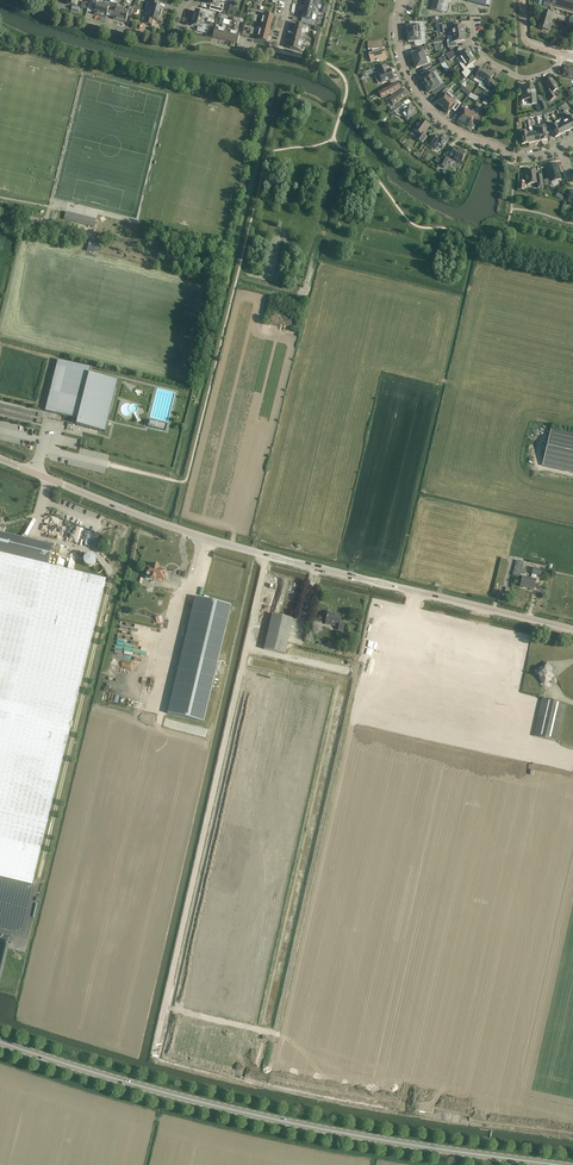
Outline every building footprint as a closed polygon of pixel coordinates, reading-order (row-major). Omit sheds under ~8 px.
[(80,7),(77,6),(78,1),(75,0),(67,0),(66,4),(72,6),(71,9),(79,11),(80,7)] [(93,6),(96,7),(94,14),(100,16),(103,4),(104,1),(100,0),(94,0),(93,6)] [(163,15),(162,15),(164,8),(156,6),(157,2),(150,0),(149,7),(151,8),(150,12),(163,15)] [(216,0),(208,0),(206,4),(218,7),(218,10),(222,11),(223,6),(219,5),(220,1),(216,0)] [(316,1),(311,0),(306,0),(305,5),(317,8),(318,4),(316,4),(316,1)] [(436,12),(442,13),(442,12),(441,12),(441,11),(446,12),(448,3),(450,4),(451,1),(449,1),(449,0),(434,0),(432,10),(431,10),(436,12)] [(543,6),(549,7),(551,8),(552,5),(572,11),(572,0),(545,0),(544,3),(543,6)] [(103,4),(100,16),(106,17),(108,10),(112,11),(113,3),(104,1),(103,4)] [(113,3),(112,11),(115,12),(113,19),(119,21),(122,9),(117,7),(117,4),(113,3)] [(303,12),(313,14),(314,12),(315,12),(317,8),(305,5),(303,12)] [(132,8),(129,7),(129,8),(128,10),(122,9),(119,21),(125,22),(127,15),(131,16),(133,8),(132,8)] [(213,12),(211,12),(206,10),(205,14),(195,12),(193,19),(204,21),(204,18),(207,18),(208,15),(212,16),(213,12)] [(552,24),(549,23),(550,19),(549,19),(551,13),(542,11),(541,17),(541,18),(540,21),(541,23),(540,28),(542,28),(543,29),(544,29),(547,30),(550,30),(552,24)] [(149,19),(146,18),(145,23),(152,25),(153,20),(161,22),(163,15),(150,12),(149,19)] [(312,20),(313,14),(303,12),(301,18),(306,19),(305,24),(313,26),(314,21),(312,20)] [(261,20),(271,23),(273,16),(263,13),(261,20)] [(204,21),(193,19),(191,26),(201,28),(200,32),(207,34),(208,30),(205,29),(206,25),(203,24),(204,21)] [(270,29),(271,23),(261,20),(260,26),(270,29)] [(407,33),(407,35),(425,33),(424,23),(414,22),(415,27),(407,27),(407,29),(406,29),(406,33),(407,33)] [(306,26),(302,25),(296,24),(295,30),(305,33),(306,26)] [(454,24),(448,25),(442,25),(443,33),(447,32),(448,36),(464,34),(463,27),(455,28),(454,24)] [(258,33),(268,36),(270,29),(260,26),(258,33)] [(219,39),(221,29),(215,27),(213,38),(219,39)] [(221,29),(219,39),(225,41),(228,31),(221,29)] [(305,33),(295,30),(293,36),(303,39),(305,33)] [(228,31),(225,41),(231,42),(234,32),(228,31)] [(234,32),(231,42),(237,44),(240,34),(234,32)] [(268,36),(258,33),(256,40),(266,42),(268,36)] [(426,44),(425,37),(425,33),(407,35),(408,37),(406,37),(407,40),(408,40),(408,42),(419,41),(420,45),(426,44)] [(448,37),(448,41),(447,41),(448,48),(457,47),(457,43),(465,41),(464,34),(448,36),(448,37)] [(303,39),(293,36),(291,42),(301,45),(303,39)] [(371,63),(374,62),(387,58),(387,59),(387,58),(385,50),(384,51),(383,48),(384,48),(384,49),(385,49),(384,41),(383,41),(367,43),(368,50),(372,50),(372,54),(369,55),(371,63)] [(301,45),(291,42),(290,49),(300,51),(301,45)] [(426,50),(425,47),(418,48),(419,52),(411,55),(414,62),(425,58),(424,54),(427,53),(426,50)] [(463,53),(458,57),(459,57),(462,62),(472,55),(468,50),(465,52),(463,53)] [(456,53),(456,52),(455,51),(446,55),(448,58),(450,61),(458,55),(456,53)] [(472,55),(462,62),(459,64),(464,71),(462,73),(465,78),(472,71),(469,66),(476,61),(472,55)] [(416,69),(422,67),(424,66),(425,70),(432,67),(430,63),(427,64),(425,58),(414,62),(416,69)] [(385,66),(380,68),(378,69),(380,74),(379,75),(382,83),(389,80),(389,81),(394,79),(390,70),(387,71),(385,66)] [(481,82),(488,71),(482,67),(478,74),(474,71),(470,78),(474,81),(475,78),(481,82)] [(565,68),(563,75),(567,77),(572,79),(572,70),(565,68)] [(421,80),(422,81),(421,82),(423,84),(424,84),(425,87),(439,78),(436,72),(434,69),(427,72),(429,76),(421,80)] [(494,75),(488,71),(481,82),(487,85),(485,88),(489,90),(493,83),(490,81),(494,75)] [(439,78),(425,87),(427,89),(426,90),(428,92),(429,92),(429,93),(437,88),(439,91),(444,88),(445,86),(439,78)] [(546,93),(549,98),(551,101),(556,97),(553,93),(558,89),(552,79),(545,84),(549,91),(546,93)] [(394,105),(400,100),(405,97),(401,91),(402,90),(400,88),(399,89),(396,84),(379,93),(382,98),(390,94),(392,97),(389,100),(394,105)] [(522,101),(523,104),(523,106),(536,104),(535,94),(530,95),(530,94),(530,93),(529,86),(522,87),(523,95),(522,95),(522,101)] [(460,90),(468,96),(470,93),(463,87),(460,90)] [(437,103),(443,108),(451,99),(453,96),(450,94),(445,89),(438,95),(442,98),(437,103)] [(453,102),(451,99),(443,108),(448,113),(453,108),(456,111),(461,104),(458,101),(458,102),(457,101),(454,101),(453,102)] [(540,103),(535,105),(538,113),(542,112),(542,111),(548,109),(544,101),(540,103)] [(403,105),(399,108),(394,112),(397,115),(398,116),(399,116),(400,116),(401,116),(402,116),(403,115),(407,120),(411,117),(416,113),(414,109),(413,109),(409,105),(406,108),(403,105)] [(463,105),(461,107),(458,112),(462,114),(459,120),(465,124),(471,113),(467,111),(468,110),(468,107),(463,105)] [(471,113),(465,124),(472,127),(475,121),(479,123),(482,115),(473,110),(471,113)] [(568,119),(562,122),(567,132),(572,129),(568,119)] [(417,124),(414,129),(413,130),(418,133),(419,135),(416,139),(422,143),(427,137),(423,134),(429,126),(422,120),(418,125),(417,124)] [(555,138),(561,135),(556,125),(553,126),(551,122),(546,124),(549,133),(552,132),(555,138)] [(561,135),(567,132),(562,122),(556,125),(561,135)] [(549,133),(546,124),(542,125),(543,130),(539,130),(541,141),(548,140),(546,134),(549,133)] [(526,133),(528,143),(534,142),(533,132),(532,129),(532,127),(529,128),(529,130),(530,131),(530,132),(526,133)] [(532,129),(533,132),(534,142),(541,141),(539,130),(535,131),(535,129),(532,129)] [(528,143),(526,133),(526,130),(520,131),(520,134),(522,145),(528,143)] [(434,135),(431,140),(428,145),(433,149),(434,147),(439,150),(440,150),(441,149),(442,150),(448,140),(448,139),(447,138),(445,137),(444,137),(441,135),(439,139),(434,135)] [(454,147),(451,152),(449,156),(461,162),(466,153),(454,147)] [(439,166),(444,168),(448,159),(444,157),(439,166)] [(548,173),(551,182),(552,184),(554,186),(557,185),(558,183),(557,180),(561,179),(556,164),(546,167),(548,173)] [(541,177),(537,178),(536,170),(526,171),(527,184),(537,183),(537,188),(543,187),(541,177)] [(564,196),(558,192),(556,196),(562,200),(564,196)] [(66,212),(64,219),(95,227),(96,220),(66,212)] [(89,242),(88,245),(87,251),(94,253),(95,247),(96,243),(89,242)] [(46,410),(45,411),(65,416),(65,417),(66,418),(67,418),(68,418),(68,417),(69,417),(70,417),(78,419),(76,425),(98,430),(105,432),(107,425),(108,422),(109,420),(118,381),(93,374),(90,374),(91,369),(91,368),(78,365),(61,361),(58,360),(46,410)] [(26,405),(0,399),(0,407),(18,411),(19,408),(25,409),(26,405)] [(149,420),(148,426),(166,431),(167,425),(149,420)] [(572,473),(572,434),(551,429),(542,466),(572,473)] [(31,886),(37,860),(65,746),(104,584),(106,579),(63,568),(68,549),(64,548),(64,546),(53,544),(53,545),(27,539),(22,538),(16,536),(15,536),(0,532),(0,879),(31,886)] [(85,559),(84,561),(84,564),(86,566),(88,567),(90,567),(92,567),(94,566),(96,564),(96,561),(96,559),(95,557),(93,556),(90,555),(88,556),(86,557),(85,559)] [(516,560),(513,575),(520,577),(524,562),(516,560)] [(158,565),(154,564),(154,565),(148,565),(145,579),(150,580),(151,579),(155,580),(156,577),(163,579),(165,571),(158,569),(158,565)] [(523,576),(522,580),(520,586),(521,586),(521,585),(527,587),(527,588),(534,589),(536,579),(537,575),(541,576),(543,571),(534,568),(531,578),(523,576)] [(203,722),(210,692),(217,664),(231,605),(195,597),(181,656),(168,714),(203,722)] [(327,612),(327,614),(327,616),(325,624),(339,627),(338,630),(343,631),(345,623),(341,622),(342,615),(337,614),(332,613),(332,612),(328,612),(327,612)] [(272,615),(271,620),(264,649),(285,654),(293,619),(272,615)] [(552,669),(548,663),(536,672),(543,681),(549,677),(550,679),(554,676),(550,671),(552,669)] [(533,736),(551,740),(557,741),(565,704),(542,698),(533,736)]
